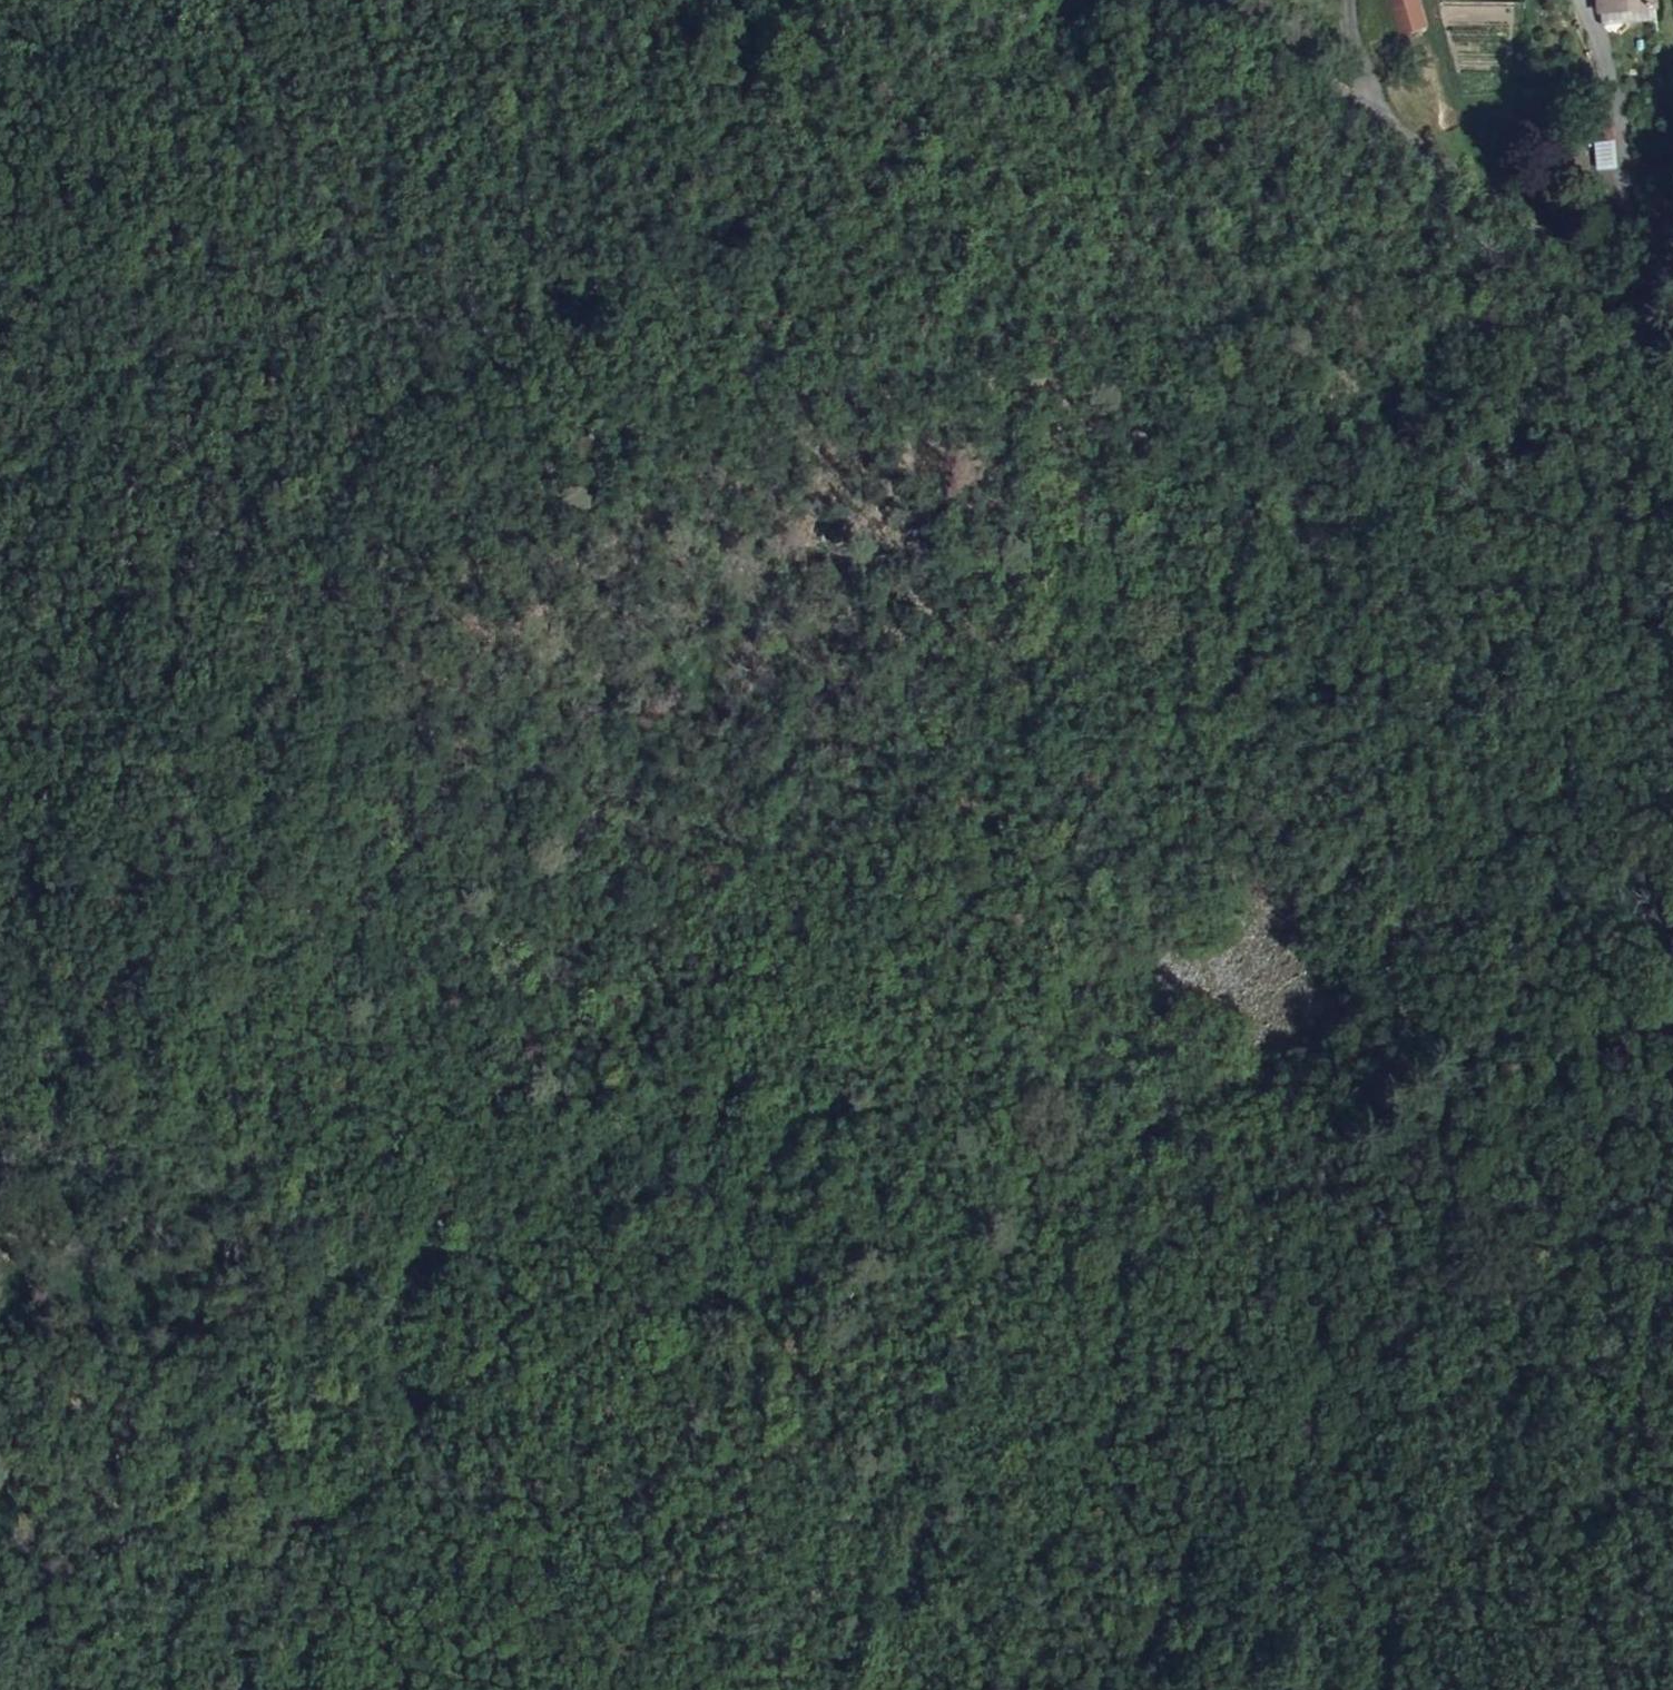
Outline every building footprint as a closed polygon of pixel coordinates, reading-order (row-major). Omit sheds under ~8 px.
[(1404,14),(1431,6),(1429,0),(1400,0),(1404,14)]
